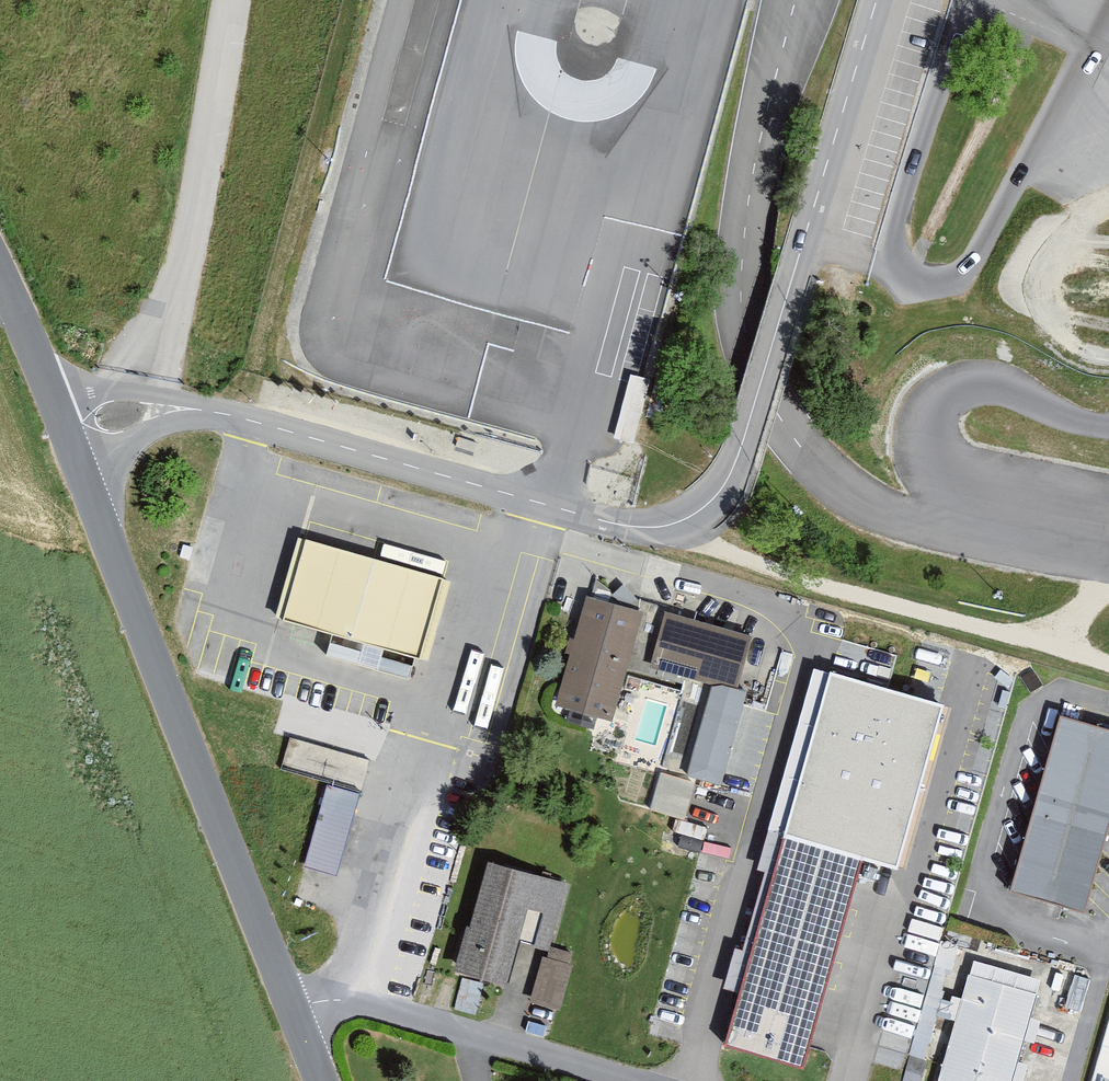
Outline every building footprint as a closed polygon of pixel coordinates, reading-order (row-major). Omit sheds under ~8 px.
[(628,373),(619,436),(640,439),(648,375),(628,373)] [(436,575),(296,538),(273,623),(413,661),(436,575)] [(639,609),(583,594),(571,639),(566,637),(562,652),(567,654),(553,708),(609,723),(639,609)] [(745,635),(660,613),(645,667),(687,678),(729,690),(745,635)] [(898,861),(944,696),(829,664),(724,1044),(803,1065),(863,851),(898,861)] [(703,781),(729,690),(687,678),(660,768),(703,781)] [(1054,719),(1007,894),(1083,914),(1108,817),(1108,733),(1054,719)] [(291,737),(285,762),(366,779),(371,755),(291,737)] [(757,794),(715,784),(707,818),(749,829),(757,794)] [(359,795),(322,785),(300,862),(337,872),(359,795)] [(564,884),(483,863),(453,973),(502,986),(514,942),(546,951),(564,884)] [(570,964),(536,956),(524,1005),(558,1013),(570,964)] [(969,960),(937,1080),(1010,1080),(1037,978),(969,960)]
